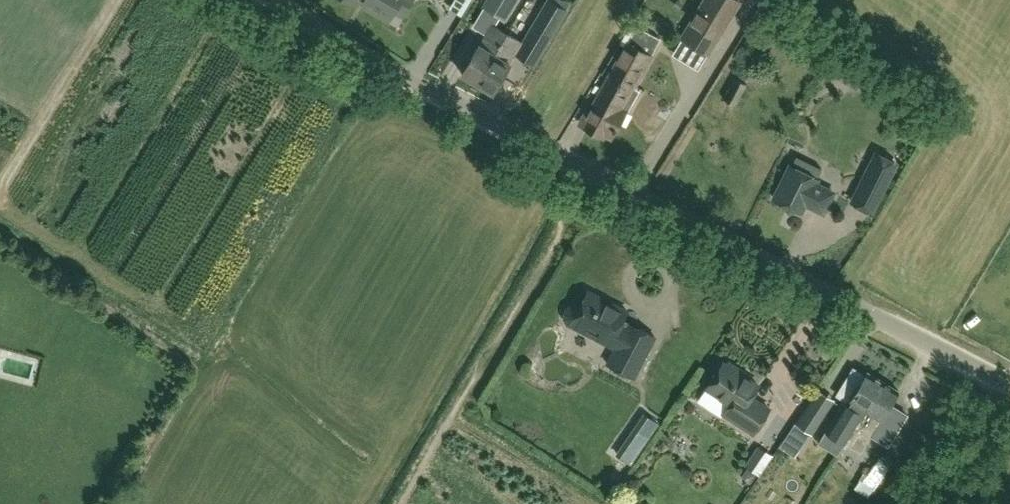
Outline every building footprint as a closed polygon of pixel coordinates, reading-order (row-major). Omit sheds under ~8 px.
[(358,1),(367,6),(366,8),(388,21),(394,12),(402,16),(412,0),(359,0),(358,1)] [(518,0),(485,0),(481,7),(505,21),(518,0)] [(567,9),(552,0),(547,0),(535,19),(525,37),(540,46),(544,48),(567,9)] [(682,38),(708,54),(738,2),(734,0),(705,0),(682,38)] [(478,85),(508,35),(492,25),(479,46),(479,45),(461,75),(478,85)] [(637,26),(627,44),(582,126),(603,138),(604,135),(611,139),(626,111),(619,107),(630,88),(633,89),(651,57),(661,39),(637,26)] [(494,94),(498,87),(503,90),(523,57),(517,54),(523,44),(508,35),(478,85),(494,94)] [(896,164),(876,154),(852,202),(872,212),(896,164)] [(790,166),(774,199),(801,212),(806,202),(811,205),(810,207),(823,213),(833,193),(815,184),(818,180),(816,179),(821,168),(797,156),(792,167),(790,166)] [(627,312),(588,291),(580,307),(577,306),(572,306),(567,309),(565,314),(565,319),(568,324),(573,326),(578,326),(581,324),(598,333),(595,338),(615,348),(607,364),(634,378),(655,337),(623,321),(627,312)] [(707,388),(698,401),(722,417),(724,414),(754,433),(769,410),(751,398),(759,386),(738,373),(738,370),(730,365),(727,366),(723,363),(707,388)] [(832,423),(827,432),(846,444),(852,434),(883,382),(868,373),(865,377),(854,370),(838,395),(846,400),(832,423)] [(846,444),(860,453),(871,434),(889,446),(907,415),(890,405),(899,391),(883,382),(852,434),(846,444)] [(815,428),(838,393),(822,383),(799,418),(815,428)] [(638,405),(609,448),(634,464),(662,422),(638,405)] [(749,462),(761,473),(776,456),(763,445),(749,462)] [(865,472),(860,479),(860,480),(874,489),(895,459),(884,451),(868,474),(865,472)]
